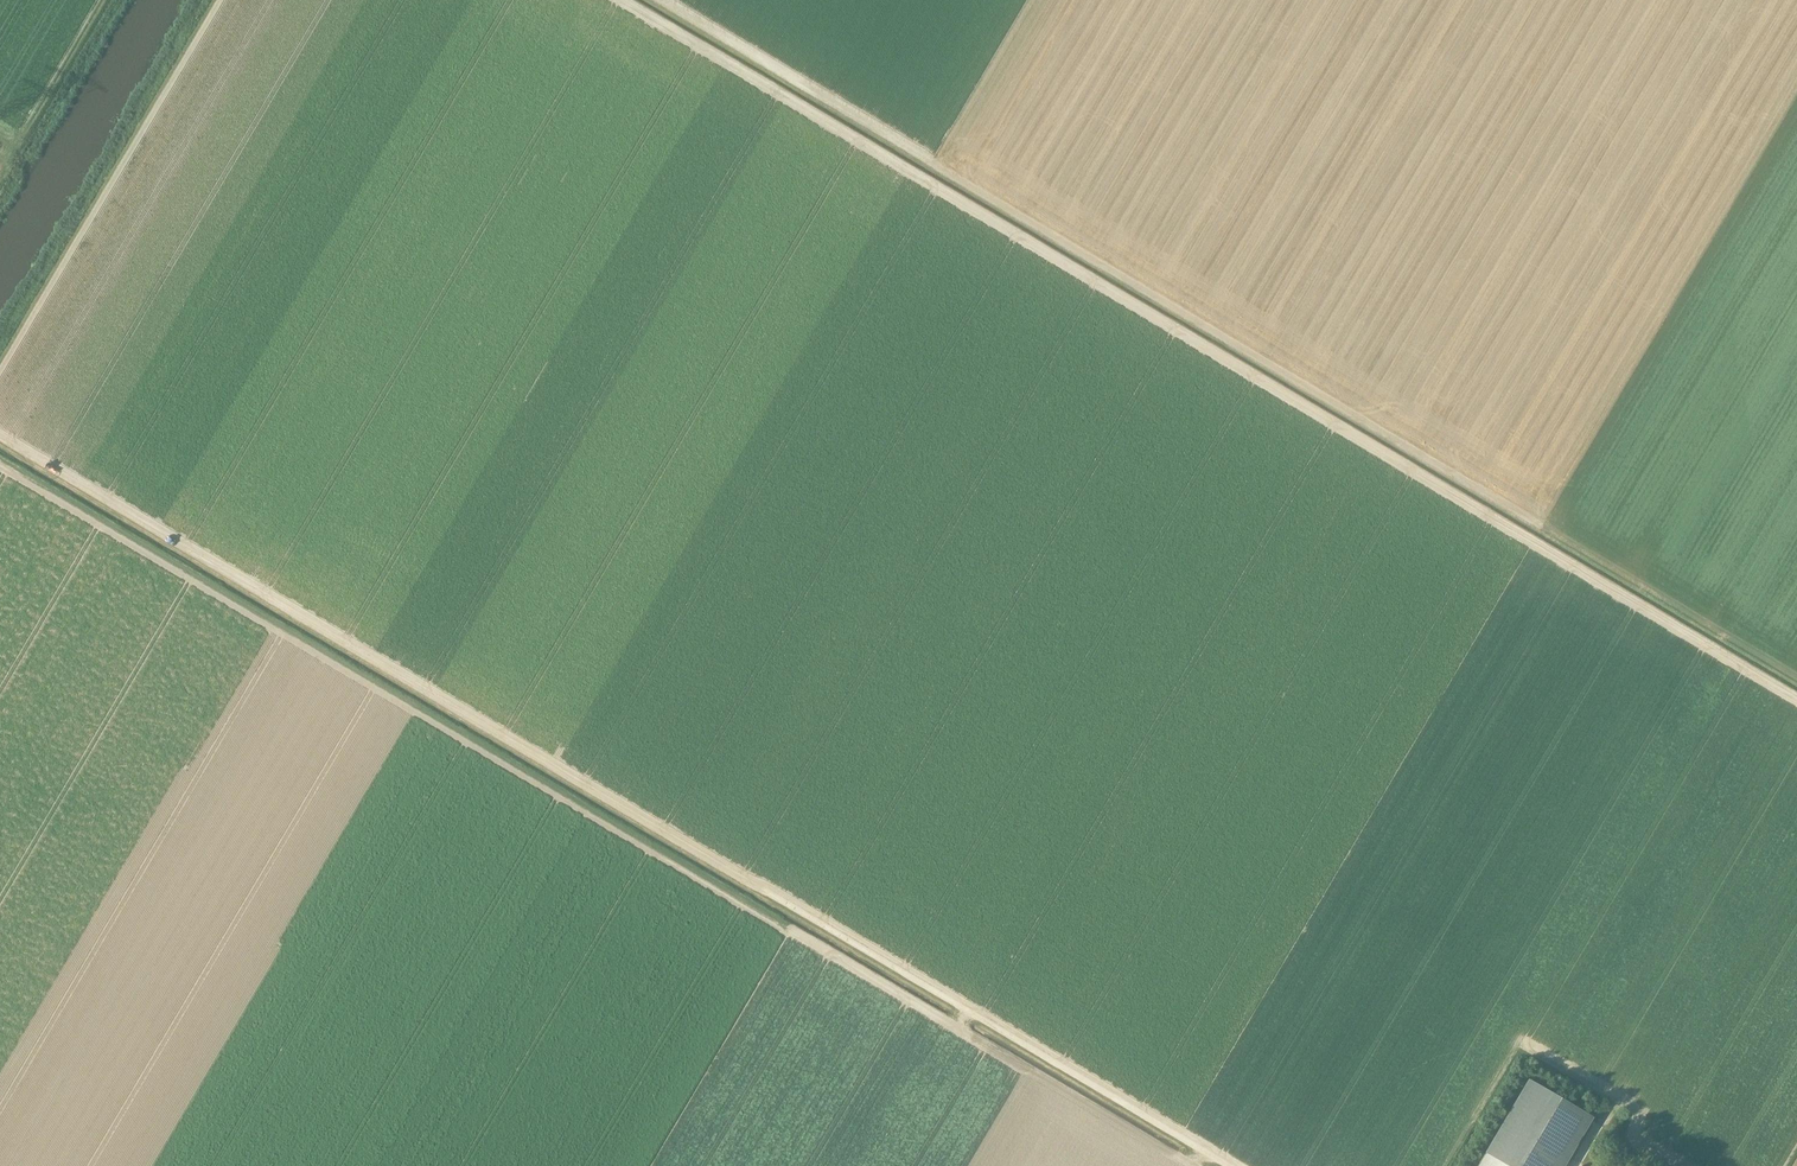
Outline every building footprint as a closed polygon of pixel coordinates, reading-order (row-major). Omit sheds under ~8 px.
[(1477,1165),(1564,1165),(1593,1117),(1528,1079),(1477,1165)]
